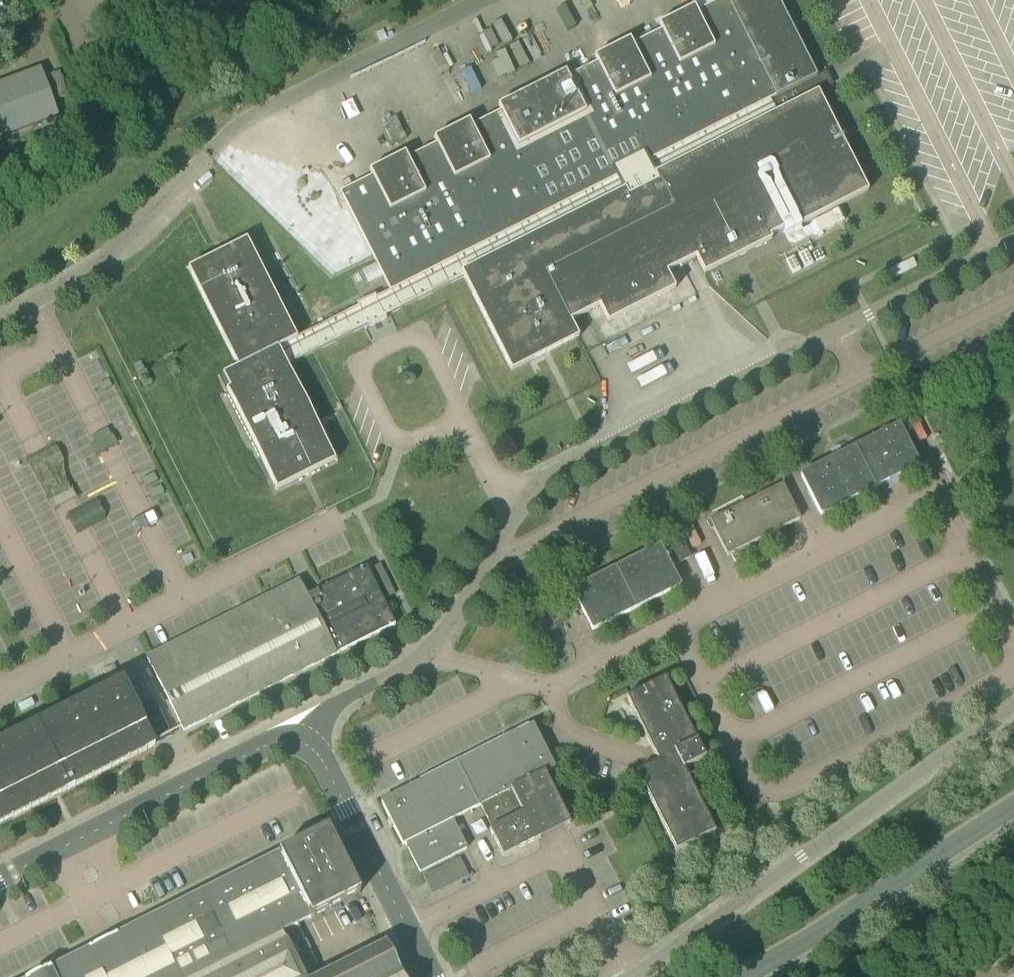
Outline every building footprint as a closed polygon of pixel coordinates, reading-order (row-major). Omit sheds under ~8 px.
[(376,299),(385,317),(389,315),(403,307),(463,276),(513,372),(530,364),(550,353),(579,338),(571,322),(585,314),(601,306),(609,323),(675,289),(667,273),(681,266),(697,258),(705,275),(707,274),(717,269),(772,241),(770,237),(799,222),(802,227),(843,206),(869,192),(842,141),(820,98),(811,81),(818,77),(814,70),(778,0),(724,0),(698,13),(695,8),(659,26),(662,32),(633,46),(630,41),(595,59),(597,63),(569,78),(566,72),(499,107),(501,112),(472,127),(469,122),(435,140),(437,144),(408,159),(405,154),(370,172),(373,177),(341,193),(373,256),(376,261),(391,291),(376,299)] [(61,116),(42,66),(0,82),(0,139),(61,116)] [(48,76),(57,100),(68,96),(59,72),(48,76)] [(259,457),(270,479),(276,491),(302,478),(335,462),(317,425),(316,424),(299,390),(297,387),(296,384),(289,371),(287,366),(304,358),(313,353),(364,328),(368,326),(369,328),(386,320),(385,317),(376,299),(374,296),(357,304),(358,307),(355,309),(315,329),(314,330),(312,331),(296,339),(287,320),(279,306),(249,245),(247,241),(227,250),(213,258),(212,258),(188,270),(238,368),(222,376),(230,391),(228,391),(226,392),(227,393),(259,457)] [(920,466),(921,465),(901,426),(801,475),(821,515),(873,489),(900,476),(920,466)] [(752,544),(800,519),(782,484),(710,521),(709,521),(727,556),(730,554),(752,544)] [(681,587),(682,586),(673,568),(692,558),(682,538),(680,539),(620,569),(573,592),(593,631),(681,587)] [(758,555),(752,544),(730,554),(736,566),(758,555)] [(395,624),(386,607),(386,606),(367,569),(307,598),(302,586),(147,659),(184,732),(185,731),(205,721),(224,712),(321,663),(395,625),(395,624)] [(638,773),(677,851),(716,831),(684,769),(707,758),(666,678),(627,698),(659,763),(638,773)] [(162,719),(154,703),(144,708),(133,686),(0,752),(0,825),(48,800),(60,794),(65,791),(155,746),(154,745),(171,737),(162,719)] [(534,725),(399,793),(381,802),(403,845),(406,844),(408,849),(420,873),(469,848),(455,820),(482,807),(494,829),(490,831),(503,857),(570,824),(544,774),(555,768),(540,736),(534,725)] [(342,902),(360,893),(328,829),(34,976),(303,976),(282,933),(342,902)] [(386,945),(323,976),(403,976),(386,945)]
